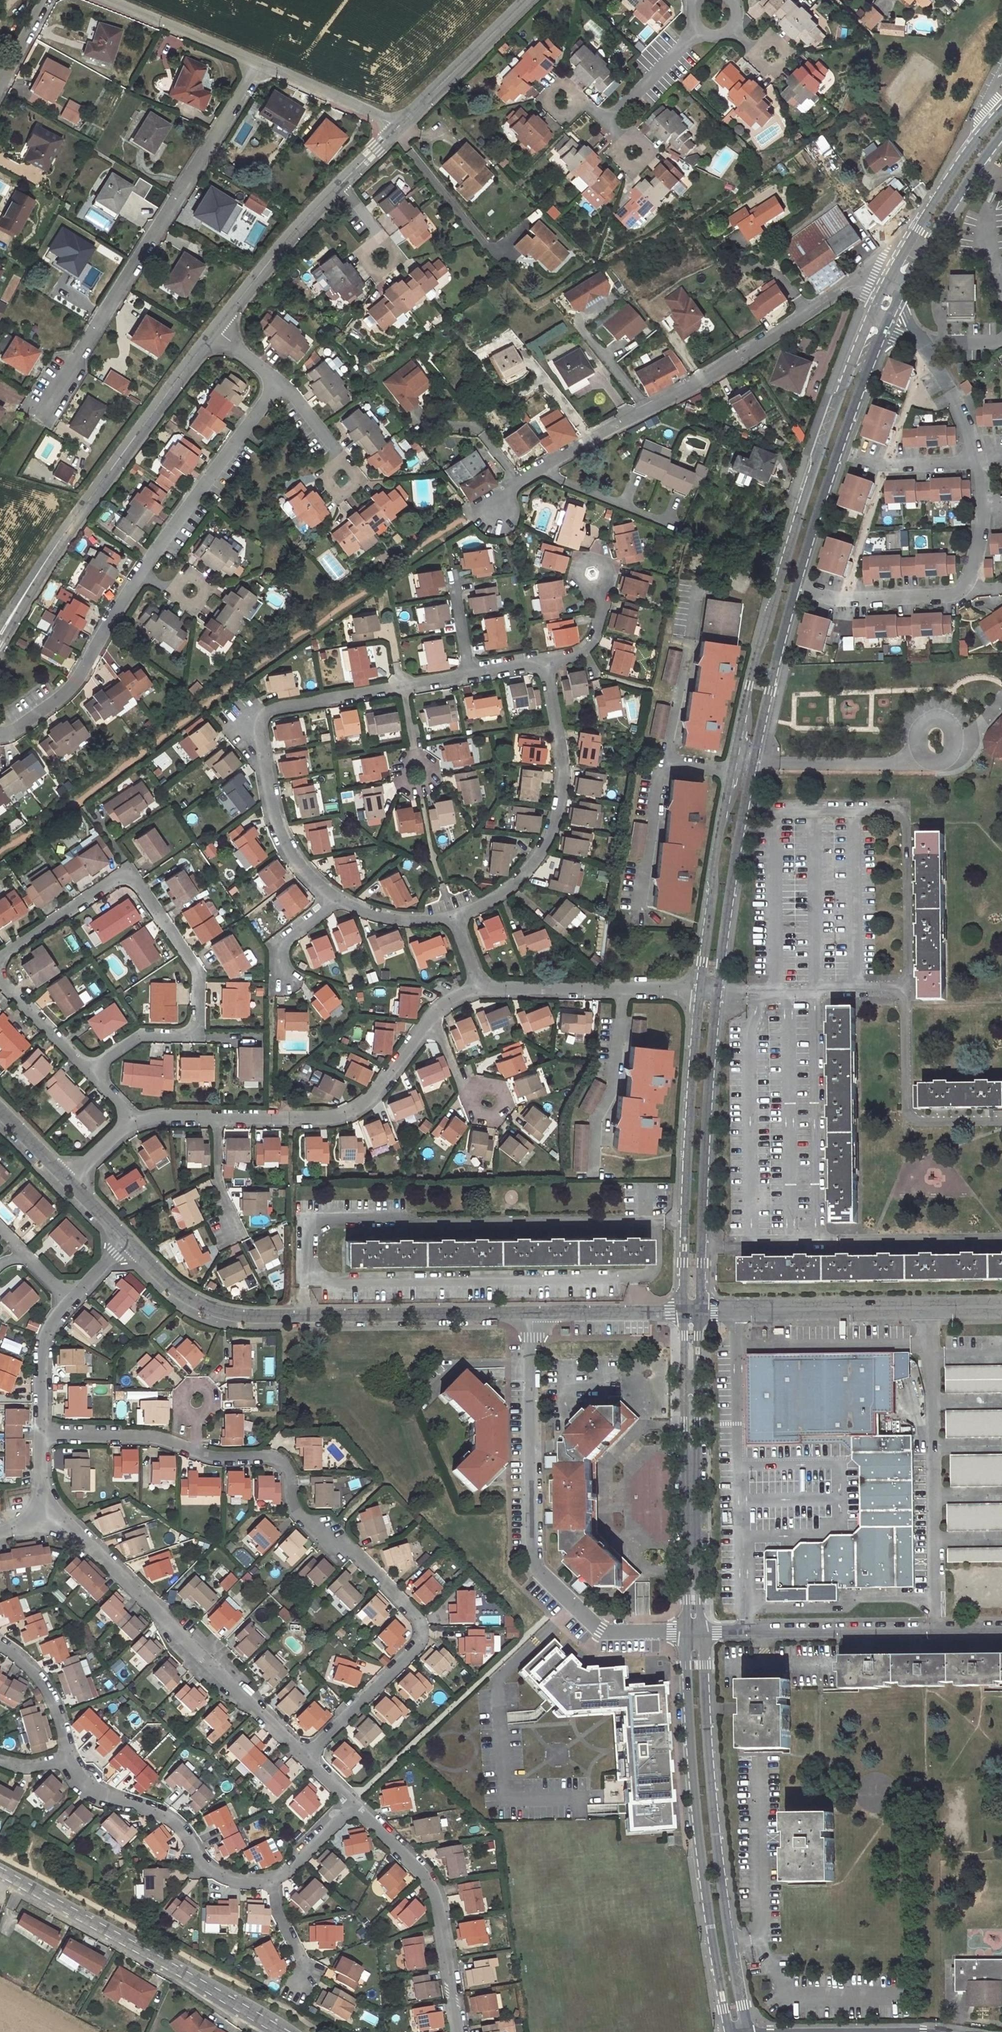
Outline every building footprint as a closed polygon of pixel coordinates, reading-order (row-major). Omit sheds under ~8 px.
[(639,7),(634,12),(643,21),(646,21),(650,17),(651,18),(652,16),(658,21),(660,19),(665,23),(672,15),(668,11),(670,8),(662,0),(645,0),(639,7)] [(761,2),(774,15),(777,12),(789,0),(763,0),(761,2)] [(793,0),(789,0),(777,12),(785,19),(781,22),(791,31),(807,13),(793,0)] [(870,8),(860,19),(871,29),(881,18),(870,8)] [(817,27),(819,24),(807,13),(791,31),(798,38),(801,35),(810,44),(813,42),(817,46),(824,38),(820,34),(822,31),(817,27)] [(906,35),(905,22),(880,22),(881,36),(906,35)] [(110,62),(121,30),(99,24),(92,44),(88,43),(84,54),(110,62)] [(562,50),(549,37),(544,42),(542,41),(531,52),(548,69),(556,62),(553,59),(562,50)] [(594,54),(581,41),(573,49),(577,53),(572,58),(579,65),(577,67),(576,69),(584,77),(601,60),(607,54),(602,49),(599,49),(594,54)] [(536,75),(540,78),(548,69),(531,52),(515,68),(529,82),(536,75)] [(201,108),(208,93),(199,89),(197,82),(204,66),(185,58),(175,80),(180,82),(174,96),(201,108)] [(579,65),(572,58),(570,60),(577,67),(579,65)] [(812,63),(820,71),(825,66),(817,58),(812,63)] [(69,71),(46,59),(40,71),(43,73),(33,91),(52,101),(69,71)] [(611,74),(614,71),(601,60),(584,77),(592,85),(594,82),(604,92),(616,78),(611,74)] [(812,63),(810,61),(797,75),(815,92),(823,83),(822,82),(826,77),(820,71),(812,63)] [(759,87),(752,79),(749,82),(739,73),(740,72),(731,64),(716,80),(725,88),(727,86),(733,91),(730,93),(742,104),(759,87)] [(515,68),(503,79),(505,81),(500,86),(503,89),(499,93),(506,101),(511,96),(513,99),(522,90),(525,93),(533,85),(529,82),(515,68)] [(691,89),(699,80),(691,73),(683,82),(691,89)] [(792,85),(783,94),(797,107),(802,101),(804,103),(815,92),(797,75),(790,82),(792,85)] [(169,94),(174,96),(180,82),(175,80),(169,94)] [(766,97),(768,96),(759,87),(742,104),(758,120),(759,120),(765,126),(774,115),(769,109),(771,106),(764,99),(766,97)] [(288,131),(301,110),(277,95),(272,103),(264,115),(275,122),(288,131)] [(764,99),(771,106),(773,105),(766,97),(764,99)] [(81,106),(69,100),(66,106),(77,113),(81,106)] [(260,112),(264,115),(272,103),(267,100),(260,112)] [(61,116),(76,124),(81,115),(77,113),(66,106),(61,116)] [(678,119),(670,110),(669,112),(663,107),(647,123),(660,137),(678,119)] [(527,117),(518,108),(505,121),(511,126),(509,128),(520,139),(537,122),(530,114),(527,117)] [(169,125),(150,113),(134,140),(150,150),(159,137),(161,138),(169,125)] [(671,142),(680,150),(682,149),(688,155),(696,148),(689,141),(693,137),(688,133),(695,125),(683,113),(678,119),(660,137),(668,144),(671,142)] [(324,161),(345,137),(324,120),(304,144),(324,161)] [(288,131),(275,122),(270,129),(284,138),(288,131)] [(535,152),(551,135),(537,122),(520,139),(529,148),(530,147),(535,152)] [(44,169),(60,139),(36,126),(28,141),(35,144),(27,160),(44,169)] [(589,152),(582,145),(579,148),(569,139),(557,151),(562,157),(560,159),(572,170),(589,152)] [(891,140),(867,158),(877,171),(889,162),(893,165),(903,156),(891,140)] [(35,144),(28,141),(26,145),(29,146),(24,157),(27,160),(35,144)] [(467,197),(483,182),(481,180),(488,173),(480,165),(483,163),(464,143),(442,164),(454,176),(459,171),(463,174),(465,172),(469,175),(457,187),(467,197)] [(594,164),(598,161),(589,152),(572,170),(587,186),(601,172),(594,164)] [(684,176),(668,160),(655,174),(658,177),(672,191),(681,182),(680,180),(684,176)] [(609,191),(618,182),(605,168),(601,172),(587,186),(596,194),(597,193),(602,198),(600,200),(604,204),(613,195),(609,191)] [(134,186),(112,172),(95,199),(117,214),(122,206),(128,199),(134,186)] [(652,185),(648,180),(639,190),(657,207),(672,191),(658,177),(652,185)] [(904,188),(898,182),(886,194),(885,193),(871,207),(877,214),(885,222),(899,207),(892,200),(904,188)] [(390,184),(372,198),(385,213),(386,212),(389,210),(402,199),(403,198),(396,188),(394,189),(390,184)] [(587,186),(580,193),(594,206),(600,200),(602,198),(597,193),(596,194),(587,186)] [(216,228),(233,201),(211,187),(194,215),(216,228)] [(635,199),(619,216),(631,228),(633,226),(643,216),(645,218),(657,207),(639,190),(632,197),(635,199)] [(244,204),(263,215),(269,207),(267,206),(270,202),(252,191),(244,204)] [(35,203),(16,192),(0,222),(0,229),(18,237),(35,203)] [(273,199),(269,207),(279,213),(283,206),(273,199)] [(392,219),(391,220),(398,229),(416,214),(407,203),(406,204),(402,199),(389,210),(395,217),(392,219)] [(785,212),(776,199),(759,210),(769,223),(785,212)] [(863,241),(838,207),(784,245),(820,295),(834,285),(846,275),(836,260),(863,241)] [(877,214),(871,207),(868,210),(874,216),(877,214)] [(746,209),(731,220),(737,229),(742,226),(751,240),(765,232),(761,226),(767,223),(767,224),(769,223),(759,210),(758,209),(749,214),(746,209)] [(386,212),(392,219),(395,217),(389,210),(386,212)] [(416,245),(429,234),(425,228),(427,227),(416,214),(398,229),(404,238),(408,235),(416,245)] [(645,218),(643,216),(633,226),(635,228),(642,226),(648,220),(645,218)] [(889,232),(879,220),(870,228),(880,240),(889,232)] [(555,238),(537,222),(529,230),(535,236),(530,240),(525,235),(514,246),(522,254),(526,250),(535,258),(539,254),(543,257),(541,258),(551,268),(565,253),(553,240),(555,238)] [(76,274),(93,247),(74,236),(57,262),(76,274)] [(183,296),(202,265),(183,254),(164,284),(183,296)] [(341,265),(332,255),(319,266),(323,272),(321,273),(331,286),(350,270),(344,262),(341,265)] [(423,293),(428,299),(433,295),(433,292),(430,288),(436,283),(434,281),(447,270),(439,260),(432,266),(429,263),(419,271),(416,268),(408,274),(409,275),(411,277),(423,293)] [(350,270),(331,286),(323,292),(331,302),(340,294),(345,300),(362,285),(350,270)] [(331,286),(321,273),(313,280),(323,292),(331,286)] [(575,289),(565,296),(572,307),(581,309),(583,302),(597,293),(605,295),(607,285),(600,273),(590,280),(588,278),(574,287),(575,289)] [(409,275),(402,282),(403,283),(411,277),(409,275)] [(975,313),(974,275),(951,275),(951,290),(949,290),(949,301),(951,300),(951,315),(975,315),(975,313)] [(411,277),(403,283),(402,282),(401,280),(391,289),(406,307),(423,293),(411,277)] [(768,316),(788,301),(773,281),(762,289),(766,295),(749,308),(758,321),(766,315),(768,316)] [(682,288),(666,299),(675,311),(674,312),(680,321),(674,326),(681,335),(688,329),(692,334),(700,329),(701,320),(705,317),(692,299),(691,300),(682,288)] [(385,298),(368,312),(382,329),(394,319),(393,317),(406,307),(391,289),(383,295),(385,298)] [(613,337),(613,339),(627,338),(643,324),(627,304),(603,324),(613,337)] [(267,341),(277,348),(292,330),(281,320),(274,315),(272,318),(265,313),(256,324),(263,329),(262,330),(270,337),(267,341)] [(298,323),(286,313),(281,320),(292,330),(298,323)] [(156,355),(170,332),(145,316),(130,339),(156,355)] [(287,352),(297,360),(308,346),(303,342),(305,340),(292,330),(277,348),(285,355),(287,352)] [(503,379),(523,368),(514,350),(523,345),(513,332),(504,337),(512,346),(491,357),(503,379)] [(11,336),(6,333),(0,342),(0,349),(3,351),(11,336)] [(11,336),(3,351),(5,352),(14,338),(11,336)] [(37,351),(15,337),(14,338),(5,352),(2,357),(24,371),(31,361),(33,362),(35,359),(34,358),(37,351)] [(570,392),(587,383),(583,375),(590,371),(578,349),(553,363),(570,392)] [(647,394),(671,382),(669,380),(667,375),(674,372),(676,375),(684,369),(671,350),(664,354),(666,357),(636,373),(647,394)] [(812,365),(784,354),(773,383),(801,394),(812,365)] [(307,374),(313,381),(311,383),(309,385),(317,394),(336,379),(321,362),(316,356),(305,365),(310,371),(309,372),(307,374)] [(412,361),(384,382),(406,410),(417,401),(414,397),(411,394),(412,390),(426,379),(412,361)] [(915,370),(892,362),(884,383),(907,392),(915,370)] [(959,364),(959,374),(967,374),(966,363),(959,364)] [(110,371),(103,383),(121,394),(128,382),(110,371)] [(245,384),(230,373),(226,379),(224,377),(214,391),(233,405),(234,405),(240,397),(237,394),(245,384)] [(305,375),(311,383),(313,381),(307,374),(305,375)] [(335,410),(348,399),(344,394),(346,392),(336,379),(317,394),(323,403),(327,400),(335,410)] [(411,394),(414,397),(430,384),(426,379),(412,390),(411,394)] [(968,381),(962,385),(968,394),(974,390),(968,381)] [(218,420),(223,412),(226,413),(227,414),(233,405),(214,391),(206,403),(207,404),(204,409),(218,420)] [(763,416),(748,393),(738,400),(735,396),(728,401),(745,427),(763,416)] [(86,436),(104,407),(88,398),(70,426),(86,436)] [(978,426),(985,425),(986,428),(1001,427),(1001,404),(985,404),(985,409),(977,409),(978,426)] [(189,427),(202,436),(204,438),(210,429),(212,431),(215,433),(222,423),(220,422),(218,420),(204,409),(202,408),(188,426),(189,427)] [(898,416),(875,408),(871,418),(869,418),(866,428),(867,428),(864,439),(887,447),(898,416)] [(356,409),(342,421),(350,431),(347,433),(353,441),(354,441),(373,426),(362,414),(361,415),(356,409)] [(545,429),(563,419),(558,410),(540,421),(545,429)] [(220,422),(226,413),(223,412),(218,420),(220,422)] [(649,428),(658,423),(655,416),(645,421),(649,428)] [(574,437),(563,419),(545,429),(549,436),(538,441),(547,453),(574,437)] [(505,439),(516,455),(536,441),(524,425),(505,439)] [(362,449),(364,447),(371,455),(384,445),(379,440),(381,438),(373,426),(354,441),(361,450),(362,449)] [(186,431),(199,441),(202,436),(189,427),(186,431)] [(919,430),(903,431),(904,447),(911,447),(920,446),(920,448),(949,446),(949,445),(953,445),(957,445),(956,429),(948,429),(948,428),(919,429),(919,430)] [(173,436),(164,448),(169,452),(176,442),(178,443),(182,437),(178,435),(173,436)] [(200,451),(182,437),(178,443),(176,442),(169,452),(189,466),(200,451)] [(264,441),(259,447),(270,455),(274,449),(264,441)] [(385,473),(400,461),(391,449),(386,443),(384,445),(371,455),(368,457),(367,458),(374,468),(378,464),(385,473)] [(404,455),(396,445),(391,449),(400,461),(404,455)] [(364,447),(362,449),(368,457),(371,455),(364,447)] [(414,453),(422,463),(429,458),(421,447),(414,453)] [(771,464),(774,455),(753,447),(747,460),(736,456),(731,468),(737,470),(733,480),(745,485),(749,475),(762,480),(765,472),(773,475),(776,467),(771,464)] [(668,460),(641,449),(634,466),(646,470),(645,473),(660,479),(666,463),(668,460)] [(473,451),(444,471),(457,488),(460,486),(468,500),(493,484),(484,469),(472,477),(468,472),(466,473),(463,468),(478,459),(473,451)] [(158,472),(173,483),(181,473),(183,474),(189,466),(169,452),(160,465),(162,467),(158,472)] [(484,469),(478,459),(463,468),(466,473),(468,472),(472,477),(484,469)] [(66,482),(73,470),(60,462),(53,475),(66,482)] [(687,489),(693,474),(666,463),(660,479),(659,482),(674,488),(675,485),(687,489)] [(646,470),(634,466),(632,471),(644,476),(645,473),(646,470)] [(700,486),(705,468),(699,466),(693,484),(700,486)] [(874,484),(851,476),(847,487),(845,487),(842,496),(844,497),(840,508),(863,516),(874,484)] [(886,483),(887,504),(917,503),(917,500),(932,500),(932,502),(963,501),(963,499),(971,498),(970,482),(962,482),(962,480),(959,480),(940,481),(932,481),(932,484),(925,484),(916,484),(916,482),(902,482),(886,483)] [(439,487),(448,498),(456,492),(447,481),(439,487)] [(157,503),(165,493),(150,483),(146,488),(144,486),(134,500),(153,514),(154,515),(160,506),(157,503)] [(290,519),(316,499),(310,491),(307,494),(298,483),(284,494),(289,500),(282,505),(281,507),(281,509),(282,509),(290,519)] [(684,495),(687,489),(675,485),(674,488),(673,490),(684,495)] [(393,491),(401,500),(406,496),(398,487),(393,491)] [(386,519),(404,505),(401,500),(393,491),(392,490),(385,495),(381,492),(371,500),(373,502),(374,503),(385,517),(386,519)] [(316,499),(290,519),(297,528),(304,523),(304,524),(305,523),(310,528),(328,514),(316,499)] [(138,529),(143,520),(146,522),(147,523),(153,514),(134,500),(121,517),(138,529)] [(366,507),(364,506),(355,513),(370,532),(382,522),(380,520),(385,517),(374,503),(367,509),(366,507)] [(568,506),(557,545),(571,549),(573,542),(578,543),(580,543),(582,535),(580,535),(577,534),(579,524),(583,511),(568,506)] [(332,536),(343,550),(355,540),(360,546),(363,550),(376,539),(370,532),(355,513),(355,512),(347,519),(349,522),(332,536)] [(112,533),(131,547),(142,532),(140,530),(138,529),(121,517),(115,527),(116,528),(112,533)] [(616,526),(617,534),(630,532),(629,524),(616,526)] [(93,530),(86,525),(81,533),(88,537),(93,530)] [(616,549),(617,557),(625,555),(626,563),(642,561),(637,531),(630,532),(617,534),(616,534),(618,549),(616,549)] [(213,539),(207,535),(194,553),(209,564),(223,544),(214,537),(213,539)] [(992,537),(994,555),(1001,555),(1001,536),(998,536),(992,537)] [(853,547),(830,539),(827,550),(825,550),(822,560),(824,560),(820,571),(844,578),(853,547)] [(355,540),(343,550),(347,555),(360,546),(355,540)] [(220,567),(230,575),(240,561),(235,557),(237,554),(223,544),(209,564),(217,570),(220,567)] [(543,553),(539,567),(561,572),(564,557),(558,556),(560,549),(542,544),(540,552),(543,553)] [(112,567),(119,556),(104,547),(101,552),(98,551),(90,565),(110,578),(116,570),(112,567)] [(463,553),(465,568),(472,567),(473,575),(488,572),(484,550),(463,553)] [(862,559),(864,585),(872,585),(872,580),(885,579),(903,578),(903,576),(911,575),(918,575),(919,578),(927,577),(947,576),(950,576),(950,574),(958,573),(957,557),(949,558),(949,555),(918,556),(918,559),(902,560),(902,557),(862,559)] [(985,562),(986,578),(995,577),(994,561),(985,562)] [(94,594),(99,586),(104,589),(110,578),(90,565),(78,584),(94,594)] [(418,573),(420,589),(417,589),(418,597),(437,594),(436,587),(442,586),(439,570),(418,573)] [(625,578),(623,587),(621,593),(626,595),(625,599),(634,602),(635,596),(641,598),(645,584),(651,586),(653,579),(632,573),(630,580),(625,578)] [(538,583),(542,613),(544,613),(558,611),(561,611),(559,596),(563,596),(562,589),(560,580),(538,583)] [(96,601),(104,589),(99,586),(94,594),(78,584),(75,588),(96,601)] [(256,597),(240,586),(234,594),(230,592),(223,602),(225,603),(227,604),(241,615),(242,616),(256,597)] [(473,612),(494,609),(492,595),(496,594),(494,587),(475,590),(476,598),(470,599),(473,612)] [(81,618),(88,607),(72,598),(68,604),(66,603),(58,617),(79,629),(80,629),(85,620),(81,618)] [(706,604),(722,606),(724,605),(728,604),(731,605),(734,606),(736,608),(738,611),(739,615),(738,616),(740,604),(706,600),(706,604)] [(225,603),(219,611),(221,612),(227,604),(225,603)] [(423,606),(425,622),(423,623),(424,630),(442,628),(441,620),(447,619),(445,603),(423,606)] [(219,611),(218,610),(211,619),(230,633),(239,621),(237,620),(241,615),(227,604),(221,612),(219,611)] [(702,656),(699,672),(696,671),(693,692),(689,691),(684,721),(687,722),(686,729),(683,729),(681,744),(712,748),(715,729),(717,730),(718,720),(716,720),(719,696),(724,697),(728,670),(731,671),(732,663),(729,663),(731,645),(734,623),(736,621),(738,618),(738,616),(739,615),(738,611),(736,608),(734,606),(731,605),(728,604),(724,605),(722,606),(706,604),(703,619),(703,625),(706,626),(705,630),(702,630),(698,655),(702,656)] [(159,613),(148,606),(137,622),(155,636),(170,616),(162,610),(159,613)] [(617,615),(615,622),(611,621),(608,629),(627,634),(634,612),(622,608),(620,616),(617,615)] [(546,621),(559,619),(558,611),(544,613),(546,621)] [(982,625),(994,644),(1001,639),(1001,612),(982,625)] [(352,618),(355,633),(350,634),(352,641),(370,637),(369,631),(376,630),(374,619),(373,614),(352,618)] [(832,622),(808,615),(805,627),(804,626),(801,636),(803,636),(800,648),(824,654),(832,622)] [(867,621),(853,621),(853,637),(868,637),(868,639),(899,638),(899,635),(914,635),(914,637),(946,636),(946,633),(954,633),(953,617),(945,617),(945,615),(943,615),(925,616),(914,616),(914,619),(905,619),(898,619),(898,617),(878,618),(867,618),(867,621)] [(173,649),(184,634),(177,628),(180,623),(170,616),(155,636),(173,649)] [(64,645),(70,637),(72,638),(73,638),(79,629),(58,617),(51,630),(53,631),(50,637),(64,645)] [(487,634),(488,642),(485,642),(486,650),(505,646),(500,617),(485,620),(487,634)] [(207,630),(200,640),(214,650),(218,644),(220,646),(230,633),(211,619),(210,619),(204,627),(207,630)] [(552,632),(555,646),(575,643),(573,629),(568,629),(567,622),(547,625),(549,633),(552,632)] [(975,628),(985,647),(991,644),(980,625),(975,628)] [(40,653),(59,664),(69,647),(67,646),(64,645),(50,637),(48,635),(41,646),(43,647),(40,653)] [(424,641),(429,672),(447,669),(446,662),(443,663),(441,655),(439,639),(424,641)] [(614,652),(612,660),(609,673),(623,677),(631,648),(613,644),(611,651),(614,652)] [(347,650),(351,681),(364,679),(373,677),(372,668),(370,669),(365,670),(364,661),(362,648),(347,650)] [(668,648),(661,681),(674,684),(681,651),(668,648)] [(137,666),(129,672),(130,674),(139,668),(137,666)] [(150,684),(139,668),(130,674),(129,672),(127,670),(117,678),(119,679),(120,681),(130,695),(132,697),(150,684)] [(571,693),(585,691),(581,670),(576,670),(566,672),(567,678),(560,679),(563,699),(572,698),(571,693)] [(270,683),(272,693),(279,691),(280,698),(300,695),(298,688),(292,688),(290,674),(269,677),(270,683)] [(365,686),(374,685),(373,677),(364,679),(365,686)] [(119,679),(110,685),(112,688),(120,681),(119,679)] [(110,685),(110,684),(101,691),(114,710),(126,701),(125,699),(130,695),(120,681),(112,688),(110,685)] [(511,705),(526,703),(527,709),(533,708),(533,704),(539,703),(536,688),(530,689),(530,687),(524,688),(523,682),(512,684),(507,684),(511,705)] [(604,711),(619,707),(615,687),(600,690),(601,695),(594,697),(598,716),(605,714),(604,711)] [(83,707),(94,721),(100,717),(102,720),(114,710),(101,691),(100,690),(91,696),(94,699),(83,707)] [(467,717),(496,713),(493,697),(481,699),(472,700),(472,697),(464,698),(467,717)] [(426,724),(448,720),(450,728),(457,727),(452,699),(445,701),(445,704),(436,706),(423,708),(426,724)] [(656,704),(649,736),(662,739),(669,706),(656,704)] [(344,733),(358,731),(355,710),(351,710),(340,712),(341,719),(334,720),(338,740),(345,739),(344,733)] [(365,734),(396,728),(394,713),(378,716),(371,717),(370,714),(362,715),(365,734)] [(999,720),(992,726),(995,729),(989,734),(987,738),(987,740),(987,743),(987,746),(988,748),(990,750),(992,752),(994,753),(998,754),(1001,753),(1001,718),(999,720)] [(88,735),(76,719),(69,725),(67,723),(66,721),(56,728),(70,748),(88,735)] [(276,730),(278,740),(285,739),(286,746),(306,742),(305,735),(299,736),(296,722),(276,725),(276,730)] [(205,723),(188,736),(183,740),(183,743),(189,751),(193,752),(193,751),(198,757),(214,744),(210,739),(215,735),(209,728),(205,723)] [(218,733),(212,725),(209,728),(215,735),(218,733)] [(49,738),(39,745),(49,759),(55,755),(57,758),(70,748),(56,728),(47,734),(49,738)] [(579,749),(577,762),(578,762),(593,764),(598,737),(594,736),(583,734),(579,734),(578,740),(581,740),(579,749)] [(521,745),(520,760),(540,763),(540,757),(542,747),(536,747),(537,739),(534,738),(519,737),(517,736),(516,744),(521,745)] [(442,752),(443,762),(451,761),(452,768),(472,764),(470,755),(464,756),(462,743),(441,747),(442,752)] [(228,751),(235,759),(237,757),(231,749),(228,751)] [(285,777),(305,774),(303,760),(309,758),(307,750),(287,753),(288,761),(282,762),(284,772),(285,777)] [(212,766),(221,778),(238,764),(235,759),(228,751),(224,755),(220,751),(203,763),(207,769),(212,766)] [(41,770),(31,756),(20,763),(18,760),(10,766),(10,767),(24,786),(37,776),(35,774),(41,770)] [(358,760),(361,775),(356,776),(358,784),(377,781),(375,773),(381,772),(379,762),(378,757),(358,760)] [(5,776),(0,779),(0,789),(7,798),(7,799),(24,786),(10,767),(2,773),(3,774),(5,776)] [(522,771),(519,801),(533,802),(535,788),(536,780),(540,780),(541,773),(522,771)] [(577,794),(597,797),(599,781),(604,782),(605,775),(586,772),(585,778),(579,778),(577,787),(577,794)] [(221,787),(241,812),(253,803),(245,792),(239,785),(243,782),(245,781),(239,773),(221,787)] [(459,783),(460,792),(462,806),(479,803),(473,773),(455,776),(456,784),(459,783)] [(659,842),(657,870),(659,871),(658,885),(655,885),(653,907),(671,908),(671,906),(685,907),(687,879),(689,879),(690,870),(688,870),(690,845),(695,845),(697,821),(700,821),(701,813),(698,812),(700,796),(697,796),(698,782),(670,780),(668,801),(671,801),(670,816),(667,816),(664,843),(659,842)] [(239,785),(245,792),(249,789),(243,782),(239,785)] [(296,795),(298,803),(300,818),(316,815),(310,785),(291,788),(293,795),(296,795)] [(361,791),(367,821),(382,818),(380,805),(379,796),(382,796),(381,787),(361,791)] [(113,812),(119,820),(123,826),(137,815),(135,812),(140,808),(128,792),(120,798),(119,796),(102,808),(107,816),(113,812)] [(592,827),(594,812),(600,813),(602,806),(582,802),(581,809),(575,808),(573,819),(572,824),(592,827)] [(436,826),(450,823),(447,804),(442,805),(431,806),(433,812),(428,813),(431,833),(437,832),(436,826)] [(515,830),(536,832),(537,827),(538,817),(532,816),(532,809),(512,807),(511,814),(517,815),(515,830)] [(398,833),(412,830),(413,836),(420,835),(417,814),(410,815),(409,810),(399,812),(394,813),(398,833)] [(119,820),(113,812),(107,816),(113,824),(119,820)] [(19,815),(6,825),(11,832),(24,823),(19,815)] [(234,836),(254,861),(266,851),(257,840),(252,833),(255,830),(257,829),(251,822),(234,836)] [(327,852),(322,822),(303,825),(304,832),(308,832),(309,841),(312,854),(327,852)] [(633,823),(628,855),(642,857),(647,825),(633,823)] [(135,839),(151,861),(166,851),(151,829),(135,839)] [(261,838),(255,830),(252,833),(257,840),(261,838)] [(563,853),(583,856),(585,842),(591,842),(592,835),(572,832),(571,839),(565,838),(563,848),(563,853)] [(946,1000),(945,834),(922,834),(922,850),(919,850),(919,856),(919,862),(922,862),(922,884),(920,884),(920,890),(920,896),(922,896),(922,925),(920,925),(920,931),(920,937),(923,937),(923,967),(921,967),(921,973),(921,979),(923,979),(923,1001),(946,1000)] [(83,852),(68,862),(79,877),(87,872),(88,874),(97,868),(107,861),(105,860),(112,855),(98,835),(91,840),(91,841),(94,845),(83,852)] [(506,858),(506,850),(510,850),(513,851),(513,843),(492,840),(489,870),(504,871),(506,858)] [(91,841),(81,848),(83,852),(94,845),(91,841)] [(238,852),(234,856),(245,869),(249,865),(238,852)] [(341,874),(344,888),(360,885),(354,854),(335,858),(337,868),(340,867),(341,874)] [(578,871),(579,865),(564,861),(561,874),(559,884),(555,883),(553,882),(551,891),(572,897),(575,886),(578,871)] [(68,862),(61,866),(70,879),(72,882),(79,877),(68,862)] [(257,875),(266,886),(262,890),(267,896),(283,884),(278,878),(283,874),(277,866),(274,862),(257,875)] [(277,866),(283,874),(286,872),(280,864),(277,866)] [(61,865),(49,873),(58,886),(70,879),(61,866),(61,865)] [(97,868),(88,874),(90,876),(98,871),(97,868)] [(42,900),(49,895),(59,888),(58,886),(49,873),(48,871),(31,882),(33,885),(24,891),(36,909),(44,903),(42,900)] [(170,890),(175,897),(171,899),(177,907),(196,894),(181,871),(165,882),(170,890)] [(583,872),(578,871),(575,886),(580,887),(583,872)] [(387,886),(391,894),(397,905),(411,899),(398,872),(381,880),(384,887),(387,886)] [(277,896),(286,908),(281,911),(287,918),(303,905),(298,900),(303,896),(297,887),(293,883),(277,896)] [(297,887),(303,896),(306,894),(299,886),(297,887)] [(167,892),(171,899),(175,897),(170,890),(167,892)] [(24,907),(13,891),(0,900),(0,924),(24,907)] [(102,942),(138,917),(126,900),(103,916),(106,921),(94,930),(102,942)] [(221,932),(202,902),(186,912),(195,927),(192,929),(201,944),(221,932)] [(587,918),(580,912),(567,902),(558,912),(552,920),(550,917),(545,923),(560,935),(570,923),(578,929),(587,918)] [(26,910),(24,907),(0,924),(0,927),(26,910)] [(552,920),(558,912),(556,910),(550,917),(552,920)] [(182,914),(192,929),(195,927),(186,912),(182,914)] [(478,928),(485,948),(492,945),(490,940),(504,935),(496,915),(491,917),(482,920),(484,927),(478,928)] [(94,930),(106,921),(103,916),(90,924),(94,930)] [(345,921),(336,924),(338,931),(333,933),(340,952),(347,950),(345,944),(358,939),(350,919),(345,921)] [(121,942),(139,970),(159,956),(150,944),(144,936),(148,933),(143,927),(121,942)] [(381,954),(401,946),(395,932),(384,937),(376,940),(375,936),(366,939),(374,957),(381,954)] [(521,958),(550,947),(544,932),(532,937),(523,940),(522,936),(521,934),(513,937),(521,958)] [(144,936),(150,944),(153,941),(148,933),(144,936)] [(415,958),(443,947),(437,933),(424,938),(417,941),(416,937),(408,940),(415,958)] [(210,947),(220,964),(223,962),(232,977),(248,967),(229,936),(210,947)] [(320,965),(334,960),(326,939),(321,941),(312,944),(314,951),(308,953),(315,973),(322,970),(320,965)] [(34,956),(44,950),(41,945),(31,951),(34,956)] [(34,956),(21,965),(34,985),(57,970),(44,950),(34,956)] [(381,954),(374,957),(376,964),(383,961),(381,954)] [(220,964),(229,978),(232,977),(223,962),(220,964)] [(57,1000),(67,1014),(82,1004),(63,975),(46,987),(55,1001),(57,1000)] [(151,983),(150,1020),(170,1020),(170,1006),(173,1006),(173,982),(151,983)] [(222,989),(222,1016),(245,1016),(245,989),(249,989),(249,983),(227,983),(227,989),(222,989)] [(312,1004),(323,1021),(330,1016),(327,1011),(338,1004),(325,985),(320,988),(312,994),(317,1001),(312,1004)] [(399,985),(396,1017),(412,1018),(414,1003),(414,996),(417,997),(418,987),(399,985)] [(67,1014),(57,1000),(55,1001),(65,1016),(67,1014)] [(100,1038),(125,1022),(113,1004),(88,1020),(100,1038)] [(523,1030),(552,1019),(546,1004),(532,1009),(524,1012),(523,1009),(516,1012),(523,1030)] [(861,1006),(861,1004),(837,1005),(838,1020),(835,1020),(835,1026),(835,1032),(838,1032),(838,1062),(836,1062),(836,1068),(836,1074),(838,1074),(838,1104),(836,1104),(836,1110),(836,1115),(839,1115),(839,1145),(837,1145),(837,1151),(837,1157),(840,1157),(840,1187),(837,1187),(837,1193),(837,1199),(840,1199),(840,1223),(864,1223),(861,1006)] [(483,1031),(511,1021),(505,1006),(492,1011),(483,1014),(482,1011),(476,1013),(483,1031)] [(285,1029),(308,1029),(308,1012),(294,1012),(285,1012),(284,1009),(277,1009),(277,1039),(285,1039),(285,1029)] [(559,1029),(588,1032),(590,1012),(582,1011),(581,1015),(574,1014),(560,1013),(559,1029)] [(462,1041),(476,1036),(468,1014),(462,1016),(453,1020),(456,1027),(449,1029),(457,1048),(464,1046),(462,1041)] [(627,1077),(625,1098),(617,1097),(615,1119),(619,1120),(617,1134),(614,1134),(613,1147),(612,1149),(643,1152),(644,1142),(650,1143),(652,1118),(647,1118),(649,1101),(656,1102),(657,1085),(663,1085),(665,1060),(660,1060),(661,1050),(644,1048),(646,1022),(632,1020),(628,1062),(631,1062),(630,1077),(627,1077)] [(391,1040),(391,1031),(394,1032),(395,1025),(376,1022),(373,1053),(389,1055),(391,1040)] [(6,1054),(0,1060),(0,1064),(5,1069),(29,1045),(8,1023),(0,1030),(0,1048),(6,1054)] [(498,1062),(503,1077),(523,1069),(518,1055),(522,1054),(519,1046),(500,1053),(503,1060),(498,1062)] [(238,1047),(238,1065),(241,1065),(241,1079),(259,1079),(260,1047),(238,1047)] [(32,1084),(49,1068),(44,1062),(39,1057),(42,1055),(36,1049),(21,1063),(26,1069),(22,1073),(32,1084)] [(419,1080),(447,1070),(440,1051),(432,1054),(433,1058),(426,1060),(413,1065),(419,1080)] [(343,1075),(363,1085),(366,1080),(370,1070),(368,1069),(364,1067),(366,1062),(348,1052),(345,1059),(350,1061),(343,1075)] [(172,1090),(172,1058),(162,1057),(162,1065),(162,1069),(149,1068),(125,1068),(124,1089),(172,1090)] [(179,1079),(212,1080),(212,1058),(179,1057),(179,1079)] [(46,1091),(68,1113),(73,1107),(83,1098),(62,1076),(64,1074),(59,1069),(45,1083),(49,1088),(46,1091)] [(317,1087),(323,1075),(313,1070),(312,1071),(307,1081),(307,1083),(312,1085),(317,1087)] [(530,1099),(549,1091),(546,1084),(542,1086),(537,1073),(516,1080),(518,1085),(521,1095),(527,1093),(530,1099)] [(323,1075),(317,1087),(312,1085),(309,1092),(327,1101),(330,1095),(336,1098),(340,1090),(343,1084),(323,1075)] [(593,1080),(578,1108),(590,1114),(605,1086),(593,1080)] [(913,1085),(913,1108),(946,1107),(987,1107),(1001,1107),(1001,1084),(992,1084),(992,1082),(981,1082),(981,1085),(951,1085),(951,1082),(940,1082),(940,1085),(918,1085),(913,1085)] [(391,1116),(420,1106),(412,1088),(405,1091),(406,1095),(398,1098),(386,1102),(391,1116)] [(75,1116),(89,1131),(103,1118),(88,1103),(89,1102),(84,1097),(83,1098),(73,1107),(78,1113),(75,1116)] [(274,1110),(293,1110),(293,1101),(274,1101),(274,1110)] [(541,1133),(550,1121),(533,1107),(529,1112),(523,1120),(528,1124),(525,1128),(541,1141),(545,1136),(541,1133)] [(523,1120),(529,1112),(527,1110),(520,1118),(523,1120)] [(453,1115),(461,1121),(463,1118),(455,1112),(453,1115)] [(441,1133),(452,1142),(465,1124),(461,1121),(453,1115),(449,1120),(444,1116),(431,1133),(437,1138),(441,1133)] [(424,1133),(430,1124),(424,1119),(417,1128),(424,1133)] [(370,1147),(385,1142),(387,1147),(394,1144),(387,1125),(379,1128),(377,1122),(368,1126),(363,1128),(370,1147)] [(585,1172),(588,1124),(575,1123),(572,1171),(585,1172)] [(152,1159),(164,1151),(152,1133),(139,1141),(143,1147),(137,1150),(149,1168),(155,1164),(152,1159)] [(501,1149),(517,1162),(527,1150),(531,1153),(536,1148),(519,1134),(515,1140),(511,1136),(505,1143),(501,1149)] [(505,1143),(511,1136),(508,1134),(502,1141),(505,1143)] [(334,1156),(350,1156),(350,1161),(356,1161),(356,1141),(350,1141),(350,1135),(341,1135),(334,1135),(334,1156)] [(471,1135),(469,1155),(484,1157),(483,1163),(491,1163),(493,1143),(486,1142),(487,1136),(478,1135),(471,1135)] [(302,1158),(318,1158),(318,1163),(325,1164),(324,1142),(317,1142),(317,1137),(308,1138),(302,1138),(302,1158)] [(263,1160),(277,1160),(277,1138),(261,1138),(261,1145),(255,1145),(255,1166),(263,1166),(263,1160)] [(232,1162),(245,1161),(246,1139),(240,1139),(230,1139),(230,1146),(224,1146),(224,1167),(232,1167),(232,1162)] [(183,1161),(198,1162),(198,1167),(205,1167),(206,1147),(198,1147),(198,1141),(190,1141),(183,1141),(183,1161)] [(114,1192),(140,1176),(131,1162),(119,1169),(112,1173),(110,1171),(104,1175),(114,1192)] [(12,1197),(25,1210),(24,1212),(35,1223),(51,1208),(27,1183),(12,1197)] [(184,1227),(189,1224),(202,1218),(196,1206),(193,1198),(197,1196),(199,1195),(195,1187),(176,1196),(180,1205),(175,1207),(174,1210),(181,1226),(184,1227)] [(246,1214),(266,1214),(266,1199),(271,1199),(271,1191),(251,1192),(251,1199),(245,1199),(245,1208),(246,1214)] [(47,1237),(68,1258),(84,1242),(63,1221),(47,1237)] [(202,1252),(199,1246),(193,1233),(178,1239),(191,1266),(209,1258),(205,1250),(202,1252)] [(281,1248),(275,1235),(267,1239),(274,1252),(281,1248)] [(361,1241),(345,1241),(346,1264),(648,1260),(648,1238),(632,1238),(632,1235),(626,1235),(621,1235),(621,1238),(599,1238),(599,1235),(593,1235),(587,1235),(587,1238),(557,1238),(557,1235),(551,1236),(545,1236),(545,1238),(523,1239),(523,1236),(517,1236),(511,1236),(511,1239),(482,1239),(482,1236),(476,1236),(470,1236),(470,1239),(448,1240),(448,1236),(442,1236),(436,1237),(436,1239),(406,1240),(406,1237),(401,1237),(395,1237),(395,1240),(373,1240),(373,1238),(367,1238),(361,1238),(361,1241)] [(263,1262),(276,1256),(274,1252),(267,1239),(266,1237),(261,1239),(252,1243),(255,1249),(249,1252),(258,1271),(266,1267),(263,1262)] [(975,1255),(975,1253),(968,1252),(962,1252),(961,1255),(933,1255),(933,1253),(926,1253),(920,1253),(920,1255),(891,1255),(891,1253),(884,1253),(877,1253),(877,1256),(849,1256),(849,1254),(843,1254),(835,1254),(835,1256),(807,1256),(807,1254),(800,1254),(793,1254),(793,1256),(765,1257),(765,1255),(758,1255),(751,1255),(751,1257),(735,1257),(735,1282),(1001,1280),(1001,1254),(975,1255)] [(228,1267),(216,1273),(223,1287),(251,1274),(242,1257),(234,1260),(235,1263),(228,1267)] [(117,1321),(138,1298),(121,1283),(115,1289),(117,1291),(120,1294),(115,1300),(105,1310),(117,1321)] [(10,1297),(1,1306),(15,1320),(36,1299),(21,1284),(9,1296),(10,1297)] [(115,1300),(120,1294),(117,1291),(112,1297),(115,1300)] [(0,1300),(0,1305),(1,1306),(10,1297),(9,1296),(6,1294),(0,1300)] [(77,1323),(82,1316),(80,1314),(74,1321),(77,1323)] [(72,1328),(88,1342),(98,1331),(102,1335),(107,1329),(92,1315),(87,1320),(82,1316),(77,1323),(72,1328)] [(185,1341),(174,1352),(172,1349),(167,1354),(180,1367),(185,1362),(190,1367),(200,1356),(185,1341)] [(248,1378),(248,1347),(233,1346),(233,1363),(233,1370),(229,1371),(225,1371),(226,1378),(248,1378)] [(80,1367),(79,1352),(58,1352),(58,1367),(64,1367),(64,1375),(83,1374),(83,1367),(80,1367)] [(911,1354),(748,1356),(749,1446),(804,1445),(804,1436),(851,1436),(852,1437),(853,1437),(853,1438),(861,1437),(861,1452),(868,1453),(869,1542),(855,1542),(839,1542),(839,1550),(809,1550),(809,1558),(779,1558),(779,1560),(778,1560),(769,1566),(770,1602),(840,1601),(840,1588),(915,1586),(914,1452),(914,1435),(878,1436),(877,1414),(896,1414),(896,1380),(911,1377),(911,1354)] [(7,1393),(13,1379),(9,1378),(15,1362),(0,1355),(0,1390),(7,1393)] [(158,1378),(163,1372),(166,1375),(171,1370),(157,1355),(151,1362),(145,1355),(135,1365),(142,1371),(135,1378),(146,1389),(158,1378)] [(13,1379),(19,1363),(15,1362),(9,1378),(13,1379)] [(946,1366),(947,1393),(1001,1393),(1001,1365),(946,1366)] [(160,1381),(166,1375),(163,1372),(158,1378),(160,1381)] [(473,1431),(473,1444),(472,1445),(472,1450),(472,1451),(452,1471),(474,1492),(479,1486),(483,1490),(486,1486),(501,1470),(498,1467),(502,1463),(501,1411),(496,1407),(500,1403),(481,1385),(478,1388),(461,1372),(440,1394),(471,1424),(471,1429),(473,1431)] [(249,1401),(249,1385),(228,1386),(228,1401),(233,1401),(233,1408),(253,1408),(253,1401),(249,1401)] [(66,1403),(66,1412),(64,1411),(64,1419),(83,1419),(82,1388),(66,1388),(66,1403)] [(144,1410),(144,1426),(165,1426),(165,1410),(159,1410),(159,1402),(140,1402),(140,1410),(144,1410)] [(594,1534),(594,1460),(602,1452),(634,1419),(622,1407),(600,1407),(594,1413),(590,1409),(582,1417),(586,1421),(581,1426),(571,1436),(571,1443),(567,1443),(567,1463),(567,1471),(563,1471),(564,1481),(559,1481),(559,1504),(564,1504),(564,1523),(568,1523),(568,1529),(568,1552),(572,1552),(576,1556),(570,1562),(579,1570),(581,1567),(589,1574),(601,1586),(624,1586),(635,1574),(594,1534)] [(5,1410),(5,1433),(19,1433),(19,1426),(23,1426),(23,1418),(27,1418),(27,1410),(5,1410)] [(947,1411),(947,1438),(1001,1437),(1001,1410),(947,1411)] [(224,1430),(224,1438),(222,1438),(222,1447),(241,1447),(241,1416),(224,1416),(224,1430)] [(581,1426),(586,1421),(582,1417),(577,1422),(581,1426)] [(23,1449),(23,1441),(19,1441),(19,1433),(5,1433),(4,1455),(27,1455),(27,1449),(23,1449)] [(851,1436),(804,1436),(804,1445),(846,1445),(854,1452),(853,1460),(861,1467),(861,1527),(854,1535),(831,1535),(824,1542),(801,1543),(794,1551),(770,1551),(769,1551),(769,1566),(778,1560),(779,1560),(779,1558),(809,1558),(809,1550),(839,1550),(839,1542),(855,1542),(869,1542),(868,1453),(861,1452),(861,1437),(853,1438),(853,1437),(852,1437),(851,1436)] [(303,1447),(303,1456),(303,1469),(318,1470),(318,1438),(295,1438),(295,1447),(299,1447),(303,1447)] [(120,1472),(135,1472),(135,1451),(120,1451),(120,1457),(113,1457),(113,1476),(120,1476),(120,1472)] [(27,1455),(4,1455),(4,1478),(19,1478),(19,1471),(23,1471),(23,1463),(27,1463),(27,1455)] [(62,1458),(69,1459),(69,1455),(55,1455),(55,1468),(62,1469),(62,1458)] [(952,1455),(952,1487),(1001,1486),(1001,1455),(952,1455)] [(157,1479),(172,1479),(173,1458),(157,1457),(157,1463),(150,1464),(150,1483),(157,1483),(157,1479)] [(71,1474),(71,1490),(87,1490),(87,1459),(86,1459),(72,1459),(64,1459),(64,1467),(67,1467),(71,1467),(71,1474)] [(202,1479),(194,1479),(194,1476),(194,1472),(186,1472),(186,1480),(186,1493),(186,1495),(218,1496),(218,1479),(202,1479)] [(226,1495),(240,1495),(240,1498),(248,1498),(247,1479),(241,1479),(241,1473),(226,1473),(226,1495)] [(315,1485),(315,1493),(315,1507),(331,1507),(330,1491),(330,1477),(311,1477),(311,1485),(315,1485)] [(256,1499),(271,1500),(271,1503),(279,1503),(279,1484),(271,1484),(270,1478),(256,1478),(256,1499)] [(101,1534),(122,1527),(117,1512),(121,1511),(118,1503),(100,1510),(102,1516),(96,1518),(101,1534)] [(948,1504),(948,1531),(1001,1530),(1001,1504),(948,1504)] [(364,1530),(366,1537),(370,1536),(372,1543),(386,1539),(379,1516),(378,1517),(375,1509),(365,1512),(358,1514),(361,1522),(358,1522),(360,1531),(364,1530)] [(247,1534),(258,1545),(254,1549),(260,1554),(273,1540),(268,1535),(273,1530),(262,1519),(247,1534)] [(126,1558),(146,1551),(141,1536),(144,1535),(142,1527),(124,1534),(126,1541),(120,1543),(126,1558)] [(293,1531),(277,1546),(288,1558),(287,1559),(291,1565),(305,1551),(300,1546),(305,1542),(293,1531)] [(27,1567),(50,1563),(47,1549),(39,1550),(39,1546),(32,1548),(31,1543),(24,1544),(27,1567)] [(5,1571),(27,1567),(24,1544),(17,1546),(17,1550),(9,1551),(10,1555),(3,1556),(5,1571)] [(391,1558),(393,1565),(396,1564),(398,1571),(412,1567),(405,1545),(384,1551),(386,1560),(391,1558)] [(948,1549),(948,1562),(1001,1562),(1001,1548),(948,1549)] [(150,1581),(170,1574),(165,1560),(169,1559),(166,1551),(148,1558),(151,1565),(145,1567),(150,1581)] [(306,1576),(317,1586),(332,1571),(321,1560),(317,1565),(311,1559),(298,1573),(303,1578),(306,1576)] [(65,1570),(80,1585),(96,1569),(91,1565),(88,1568),(82,1562),(80,1565),(75,1560),(65,1570)] [(589,1574),(581,1567),(579,1570),(586,1577),(589,1574)] [(80,1585),(97,1602),(107,1591),(102,1586),(104,1584),(99,1579),(102,1575),(96,1569),(80,1585)] [(413,1593),(424,1604),(439,1590),(429,1579),(432,1576),(426,1571),(412,1584),(417,1589),(413,1593)] [(327,1589),(349,1611),(361,1599),(349,1588),(343,1583),(347,1580),(349,1577),(343,1572),(327,1589)] [(224,1591),(236,1581),(231,1574),(218,1584),(224,1591)] [(192,1598),(204,1610),(215,1598),(193,1576),(177,1593),(182,1597),(184,1595),(186,1593),(192,1598)] [(352,1585),(347,1580),(343,1583),(349,1588),(352,1585)] [(98,1609),(114,1625),(125,1614),(119,1608),(121,1606),(118,1602),(116,1600),(119,1597),(114,1592),(98,1609)] [(456,1592),(456,1609),(456,1616),(452,1616),(450,1616),(450,1623),(472,1623),(472,1592),(456,1592)] [(361,1611),(377,1627),(387,1617),(382,1612),(384,1610),(378,1604),(382,1600),(376,1595),(361,1611)] [(14,1598),(0,1603),(0,1611),(1,1614),(3,1618),(6,1617),(8,1625),(22,1620),(14,1598)] [(378,1604),(384,1610),(388,1606),(382,1600),(378,1604)] [(222,1602),(207,1618),(218,1629),(222,1625),(227,1630),(241,1616),(236,1611),(233,1613),(222,1602)] [(25,1630),(26,1634),(21,1636),(24,1642),(45,1634),(37,1614),(24,1619),(26,1626),(24,1627),(25,1630)] [(114,1625),(130,1640),(146,1624),(141,1619),(138,1623),(135,1620),(132,1616),(129,1618),(125,1614),(114,1625)] [(504,1637),(516,1637),(515,1616),(504,1616),(504,1637)] [(391,1655),(404,1642),(398,1637),(403,1632),(392,1622),(376,1638),(387,1649),(385,1650),(391,1655)] [(247,1657),(262,1641),(251,1631),(254,1628),(248,1623),(235,1637),(240,1642),(236,1646),(247,1657)] [(464,1639),(464,1647),(459,1647),(460,1654),(482,1654),(482,1636),(482,1632),(468,1632),(468,1639),(464,1639)] [(492,1636),(482,1636),(482,1654),(492,1654),(492,1636)] [(46,1655),(48,1659),(51,1658),(53,1664),(60,1662),(67,1659),(59,1638),(38,1646),(40,1653),(45,1651),(46,1655)] [(146,1664),(161,1648),(156,1643),(153,1646),(150,1643),(147,1641),(144,1643),(139,1638),(129,1648),(146,1664)] [(548,1642),(519,1668),(559,1714),(617,1710),(620,1750),(623,1778),(627,1832),(670,1829),(660,1684),(649,1685),(618,1687),(617,1668),(614,1669),(597,1670),(576,1671),(570,1665),(558,1652),(548,1642)] [(436,1676),(453,1660),(442,1649),(436,1655),(434,1652),(429,1657),(426,1654),(421,1660),(436,1676)] [(429,1657),(434,1652),(431,1649),(426,1654),(429,1657)] [(264,1674),(269,1679),(267,1682),(272,1687),(286,1673),(265,1652),(253,1663),(264,1674)] [(844,1655),(845,1689),(882,1688),(882,1683),(926,1682),(1001,1682),(1001,1654),(974,1654),(918,1655),(869,1655),(844,1655)] [(130,1661),(140,1670),(145,1664),(135,1655),(130,1661)] [(82,1678),(74,1656),(67,1659),(60,1662),(63,1668),(60,1669),(62,1673),(63,1676),(58,1678),(61,1685),(82,1678)] [(339,1666),(334,1681),(354,1688),(359,1674),(353,1672),(356,1664),(337,1657),(335,1665),(339,1666)] [(151,1674),(168,1691),(178,1681),(173,1676),(176,1674),(172,1671),(170,1668),(174,1664),(168,1658),(151,1674)] [(397,1686),(413,1701),(423,1691),(426,1693),(431,1687),(417,1673),(412,1679),(408,1675),(397,1686)] [(261,1676),(267,1682),(269,1679),(264,1674),(261,1676)] [(82,1678),(86,1690),(90,1688),(86,1676),(82,1678)] [(69,1694),(70,1698),(73,1697),(76,1704),(94,1697),(90,1688),(86,1690),(82,1678),(61,1685),(63,1692),(68,1691),(69,1694)] [(790,1679),(743,1680),(743,1690),(747,1690),(747,1705),(747,1731),(744,1731),(744,1749),(778,1748),(791,1748),(791,1731),(787,1731),(787,1716),(791,1716),(791,1705),(787,1705),(787,1689),(790,1689),(790,1679)] [(16,1703),(28,1684),(22,1681),(19,1686),(16,1684),(12,1682),(11,1684),(4,1680),(0,1687),(0,1694),(16,1703)] [(277,1706),(288,1716),(303,1700),(293,1690),(295,1687),(290,1682),(276,1696),(282,1701),(277,1706)] [(174,1696),(190,1712),(195,1707),(197,1710),(204,1703),(202,1700),(206,1696),(200,1691),(196,1695),(194,1693),(190,1689),(188,1691),(184,1686),(174,1696)] [(0,1694),(0,1700),(14,1708),(16,1703),(0,1694)] [(389,1725),(400,1714),(402,1717),(407,1711),(394,1697),(388,1703),(384,1698),(373,1709),(389,1725)] [(296,1719),(307,1730),(311,1725),(316,1730),(330,1716),(324,1711),(322,1713),(311,1703),(296,1719)] [(202,1720),(213,1731),(206,1738),(211,1744),(229,1726),(224,1722),(226,1719),(222,1715),(220,1713),(224,1709),(218,1704),(202,1720)] [(20,1712),(25,1732),(47,1727),(46,1721),(40,1722),(39,1718),(36,1719),(33,1708),(20,1712)] [(80,1728),(82,1730),(86,1733),(88,1731),(93,1736),(102,1726),(87,1710),(71,1726),(76,1732),(80,1728)] [(362,1748),(379,1731),(363,1715),(357,1721),(360,1724),(355,1730),(358,1733),(353,1738),(354,1739),(362,1747),(362,1748)] [(355,1730),(360,1724),(357,1721),(352,1727),(355,1730)] [(99,1746),(101,1749),(97,1753),(103,1758),(119,1742),(102,1726),(93,1736),(97,1740),(95,1743),(99,1746)] [(25,1732),(31,1754),(45,1750),(42,1740),(45,1739),(44,1735),(49,1734),(47,1727),(25,1732)] [(226,1749),(239,1761),(258,1742),(253,1736),(247,1743),(240,1736),(226,1749)] [(349,1743),(358,1752),(362,1747),(354,1739),(349,1743)] [(251,1774),(264,1760),(257,1753),(264,1747),(258,1742),(239,1761),(251,1774)] [(343,1776),(359,1759),(343,1743),(331,1755),(337,1760),(332,1765),(343,1776)] [(117,1764),(119,1766),(123,1770),(125,1768),(130,1773),(140,1762),(124,1747),(108,1763),(113,1768),(117,1764)] [(251,1774),(263,1786),(283,1766),(277,1760),(271,1766),(264,1760),(251,1774)] [(140,1795),(156,1778),(140,1762),(130,1773),(135,1777),(132,1780),(136,1783),(138,1785),(134,1789),(140,1795)] [(173,1785),(175,1787),(177,1789),(179,1786),(185,1792),(195,1781),(178,1765),(162,1781),(170,1788),(173,1785)] [(283,1766),(263,1786),(275,1798),(288,1784),(282,1777),(288,1771),(283,1766)] [(32,1793),(44,1804),(42,1805),(47,1811),(61,1796),(56,1792),(59,1788),(48,1777),(32,1793)] [(190,1802),(192,1804),(189,1808),(194,1812),(210,1796),(195,1781),(185,1792),(189,1797),(187,1799),(190,1802)] [(391,1813),(410,1809),(409,1801),(406,1802),(403,1786),(396,1788),(395,1783),(385,1784),(385,1790),(381,1790),(384,1806),(390,1805),(391,1813)] [(307,1815),(308,1815),(318,1806),(313,1801),(315,1798),(312,1795),(310,1793),(314,1789),(309,1784),(292,1800),(293,1801),(307,1815)] [(12,1812),(21,1795),(22,1792),(15,1788),(13,1792),(11,1795),(4,1791),(0,1789),(0,1806),(12,1812)] [(307,1815),(293,1801),(288,1806),(302,1820),(307,1815)] [(63,1822),(74,1834),(90,1818),(79,1806),(75,1810),(70,1805),(56,1819),(61,1824),(63,1822)] [(211,1824),(213,1828),(216,1827),(219,1834),(232,1828),(222,1807),(201,1817),(204,1823),(209,1821),(211,1824)] [(834,1812),(787,1813),(787,1823),(791,1823),(791,1839),(791,1865),(788,1865),(788,1882),(827,1881),(835,1881),(835,1864),(831,1864),(831,1849),(835,1849),(834,1838),(831,1838),(831,1823),(834,1823),(834,1812)] [(99,1824),(122,1846),(135,1833),(130,1828),(128,1830),(122,1825),(110,1814),(99,1824)] [(413,1821),(415,1837),(421,1836),(422,1843),(441,1840),(439,1833),(437,1833),(434,1817),(413,1821)] [(142,1839),(156,1858),(167,1850),(162,1844),(165,1841),(160,1835),(165,1832),(159,1825),(142,1839)] [(98,1839),(104,1832),(98,1826),(92,1833),(98,1839)] [(222,1846),(223,1849),(218,1852),(221,1858),(242,1848),(232,1828),(219,1834),(222,1841),(220,1842),(222,1846)] [(356,1835),(348,1837),(349,1841),(342,1842),(344,1856),(371,1851),(368,1832),(363,1833),(363,1829),(355,1831),(356,1835)] [(160,1835),(165,1841),(169,1838),(165,1832),(160,1835)] [(250,1857),(251,1859),(253,1864),(257,1862),(259,1869),(281,1859),(271,1839),(242,1853),(245,1859),(250,1857)] [(444,1857),(445,1866),(447,1879),(463,1876),(458,1846),(436,1850),(437,1858),(440,1858),(444,1857)] [(325,1860),(320,1865),(322,1867),(317,1873),(327,1883),(343,1866),(327,1851),(321,1856),(325,1860)] [(321,1856),(316,1861),(320,1865),(325,1860),(321,1856)] [(393,1865),(376,1881),(387,1892),(385,1894),(391,1899),(404,1886),(399,1881),(404,1877),(393,1865)] [(144,1870),(144,1900),(159,1900),(159,1886),(159,1878),(163,1878),(167,1878),(166,1870),(144,1870)] [(304,1890),(298,1896),(295,1893),(290,1898),(293,1901),(302,1910),(304,1912),(325,1891),(314,1880),(304,1890)] [(462,1901),(465,1915),(480,1913),(475,1882),(456,1885),(458,1893),(461,1893),(462,1901)] [(301,1888),(295,1893),(298,1896),(304,1890),(301,1888)] [(190,1902),(184,1898),(181,1902),(187,1906),(190,1902)] [(165,1910),(182,1925),(197,1908),(190,1902),(187,1906),(181,1902),(179,1904),(173,1900),(165,1910)] [(397,1916),(408,1927),(424,1911),(412,1900),(407,1905),(402,1900),(389,1913),(394,1918),(397,1916)] [(203,1923),(234,1924),(235,1901),(227,1901),(227,1904),(219,1904),(203,1903),(203,1923)] [(244,1924),(268,1925),(268,1911),(260,1910),(260,1907),(252,1907),(252,1901),(245,1901),(244,1924)] [(288,1905),(298,1915),(302,1910),(293,1901),(288,1905)] [(60,1935),(22,1915),(17,1924),(53,1947),(60,1935)] [(480,1921),(458,1924),(461,1940),(466,1939),(468,1946),(487,1943),(486,1936),(483,1936),(480,1921)] [(315,1935),(315,1942),(318,1942),(318,1950),(332,1950),(332,1926),(310,1926),(310,1935),(315,1935)] [(401,1941),(407,1971),(422,1969),(419,1953),(418,1946),(421,1945),(420,1938),(401,1941)] [(104,1959),(69,1940),(62,1953),(95,1975),(104,1959)] [(277,1962),(274,1955),(266,1942),(253,1949),(267,1976),(269,1975),(272,1979),(283,1973),(281,1969),(284,1967),(280,1961),(277,1962)] [(354,1982),(361,1968),(341,1957),(333,1971),(339,1974),(336,1980),(352,1990),(356,1983),(354,1982)] [(490,1983),(488,1967),(495,1966),(494,1958),(473,1962),(474,1969),(470,1970),(471,1977),(467,1978),(468,1986),(490,1983)] [(956,1960),(956,1992),(970,1992),(970,2004),(1001,2004),(1001,1981),(1000,1981),(1000,1971),(1001,1971),(1001,1960),(967,1960),(956,1960)] [(108,1986),(143,2008),(155,1989),(120,1967),(108,1986)] [(413,1978),(416,2001),(438,1998),(436,1989),(432,1989),(431,1982),(427,1983),(426,1976),(413,1978)] [(315,2005),(335,2016),(344,2020),(355,2000),(333,1988),(329,1995),(326,1994),(323,2001),(318,1999),(315,2005)] [(323,2001),(326,1994),(322,1991),(318,1999),(323,2001)] [(476,2005),(478,2013),(481,2013),(482,2019),(496,2017),(492,1993),(470,1996),(472,2006),(476,2005)] [(416,2017),(419,2031),(440,2028),(438,2013),(432,2014),(431,2007),(412,2009),(413,2018),(416,2017)] [(188,2018),(184,2012),(172,2021),(180,2031),(182,2031),(184,2031),(179,2024),(188,2018)] [(219,2030),(219,2031),(206,2023),(205,2025),(201,2022),(195,2013),(188,2018),(179,2024),(184,2031),(223,2031),(219,2030)] [(512,2031),(510,2019),(495,2022),(495,2024),(482,2027),(482,2031),(510,2031),(512,2031)]
